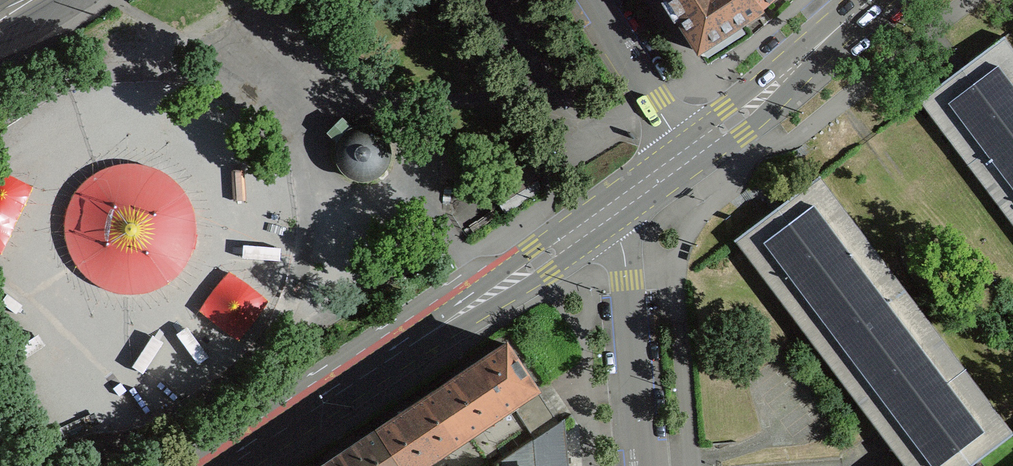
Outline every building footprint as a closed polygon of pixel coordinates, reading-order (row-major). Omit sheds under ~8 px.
[(762,11),(760,9),(753,0),(666,0),(666,2),(663,4),(675,22),(678,20),(699,52),(762,11)] [(760,9),(771,0),(753,0),(760,9)] [(1006,35),(916,103),(1012,230),(1012,44),(1006,35)] [(336,158),(340,168),(347,176),(357,180),(367,180),(377,177),(382,172),(385,169),(389,161),(389,151),(386,142),(380,134),(372,129),(362,127),(351,130),(342,136),(337,146),(336,158)] [(819,181),(736,243),(903,465),(969,465),(980,458),(1010,436),(819,181)] [(437,390),(463,429),(481,417),(485,424),(499,415),(495,408),(512,397),(516,402),(512,405),(535,440),(559,424),(507,344),(468,370),(437,390)] [(446,441),(463,429),(437,390),(407,410),(377,430),(401,465),(408,465),(420,457),(425,464),(450,447),(446,441)] [(562,422),(559,424),(535,440),(503,461),(503,465),(566,465),(562,422)] [(377,430),(347,450),(323,465),(401,465),(377,430)]
